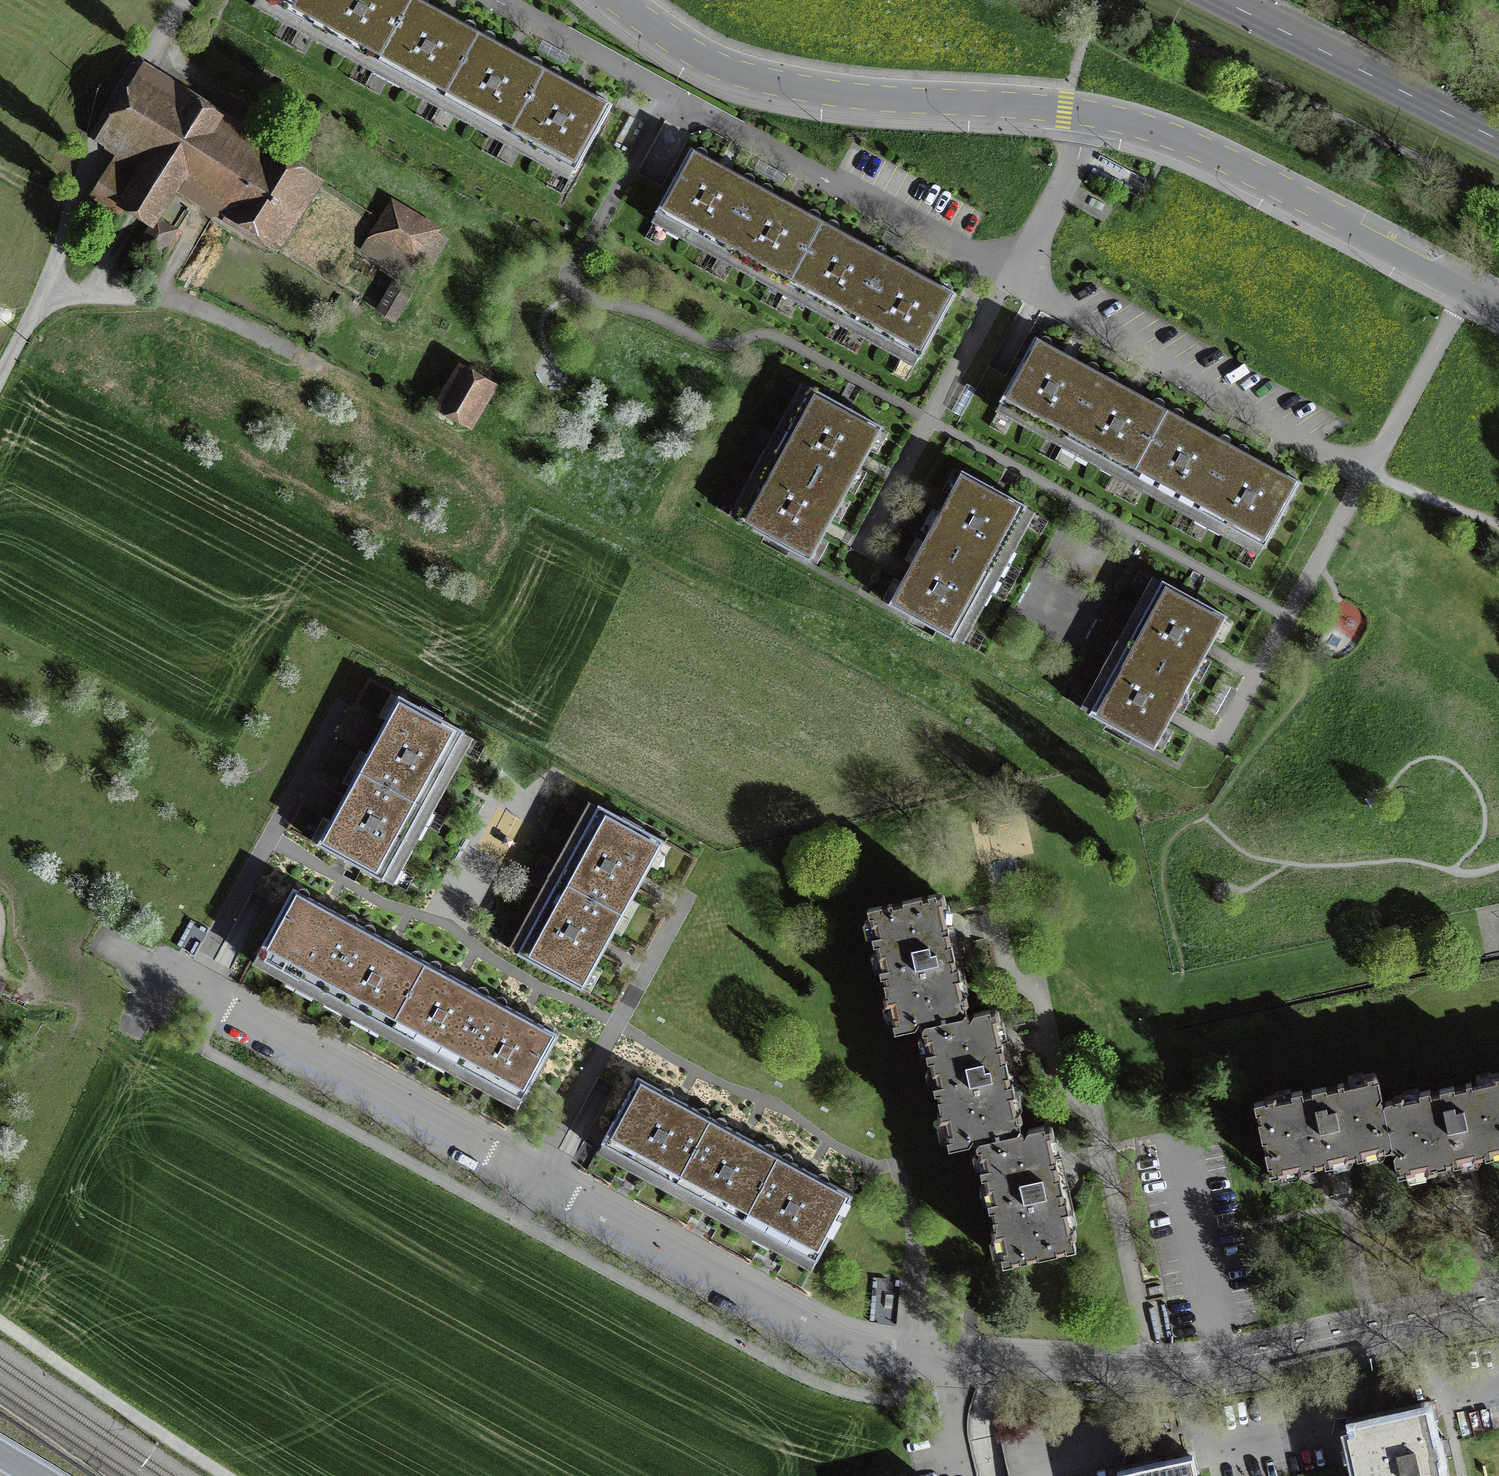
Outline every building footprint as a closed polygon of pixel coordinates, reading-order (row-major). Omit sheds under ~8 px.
[(376,64),(411,0),(268,0),(267,4),(376,64)] [(376,64),(442,100),(479,33),(446,15),(420,0),(411,0),(376,64)] [(479,33),(442,100),(508,136),(545,68),(512,50),(479,33)] [(545,68),(508,136),(575,172),(612,105),(579,87),(545,68)] [(277,239),(311,184),(245,143),(246,142),(233,134),(232,135),(187,106),(187,105),(174,97),(174,98),(147,81),(113,136),(140,153),(139,154),(151,162),(152,161),(155,163),(176,176),(199,190),(198,191),(211,199),(212,198),(277,239)] [(655,214),(722,250),(758,185),(731,170),(691,148),(655,214)] [(139,182),(115,167),(92,204),(116,219),(126,205),(149,219),(147,222),(149,223),(169,193),(166,191),(176,176),(155,163),(146,178),(144,177),(139,182)] [(758,185),(722,250),(788,287),(824,221),(796,206),(758,185)] [(447,240),(394,207),(368,250),(406,273),(416,257),(431,266),(447,240)] [(824,221),(788,287),(853,323),(889,257),(857,240),(824,221)] [(149,276),(173,239),(149,223),(147,222),(136,241),(132,252),(131,259),(132,265),(149,276)] [(889,257),(853,323),(920,359),(956,294),(922,275),(889,257)] [(393,286),(379,309),(394,318),(408,295),(393,286)] [(999,402),(1066,439),(1102,374),(1068,356),(1035,337),(999,402)] [(487,389),(462,374),(441,409),(466,424),(487,389)] [(1102,374),(1066,439),(1132,475),(1168,410),(1134,392),(1102,374)] [(774,454),(846,494),(865,461),(883,428),(810,388),(774,454)] [(1168,410),(1132,475),(1198,511),(1233,446),(1201,428),(1168,410)] [(1233,446),(1198,511),(1265,548),(1300,483),(1267,465),(1233,446)] [(846,494),(774,454),(737,521),(810,561),(828,528),(846,494)] [(925,538),(990,574),(1027,507),(962,471),(944,504),(925,538)] [(990,574),(925,538),(907,571),(888,605),(953,640),(990,574)] [(1126,648),(1191,683),(1209,650),(1227,616),(1162,581),(1126,648)] [(1191,683),(1126,648),(1089,715),(1154,750),(1172,716),(1191,683)] [(358,770),(425,806),(465,733),(399,697),(379,732),(358,770)] [(425,806),(358,770),(338,807),(317,845),(384,882),(425,806)] [(558,879),(624,915),(645,877),(664,842),(599,805),(558,879)] [(624,915),(558,879),(517,954),(583,990),(607,946),(624,915)] [(324,992),(359,926),(324,907),(292,889),(256,955),(324,992)] [(920,1026),(968,1016),(951,942),(940,893),(866,910),(895,1032),(920,1026)] [(359,926),(324,992),(390,1027),(425,961),(391,943),(359,926)] [(425,961),(390,1027),(456,1063),(491,997),(458,979),(425,961)] [(491,997),(456,1063),(523,1099),(558,1033),(523,1014),(491,997)] [(994,1010),(968,1016),(920,1026),(948,1149),(975,1143),(1022,1132),(1005,1056),(994,1010)] [(1340,1161),(1393,1149),(1382,1099),(1376,1073),(1253,1101),(1270,1177),(1340,1161)] [(1498,1153),(1498,1073),(1382,1099),(1393,1149),(1399,1176),(1468,1160),(1498,1153)] [(676,1183),(712,1118),(678,1099),(637,1077),(601,1143),(676,1183)] [(712,1118),(676,1183),(741,1219),(777,1154),(744,1135),(712,1118)] [(1049,1126),(1022,1132),(975,1143),(1003,1264),(1077,1247),(1060,1172),(1049,1126)] [(777,1154),(741,1219),(816,1260),(852,1195),(816,1175),(777,1154)] [(900,1319),(897,1276),(876,1278),(879,1321),(900,1319)] [(1436,1450),(1426,1407),(1353,1424),(1365,1475),(1442,1475),(1436,1450)] [(1191,1456),(1118,1472),(1119,1475),(1196,1475),(1191,1456)]
